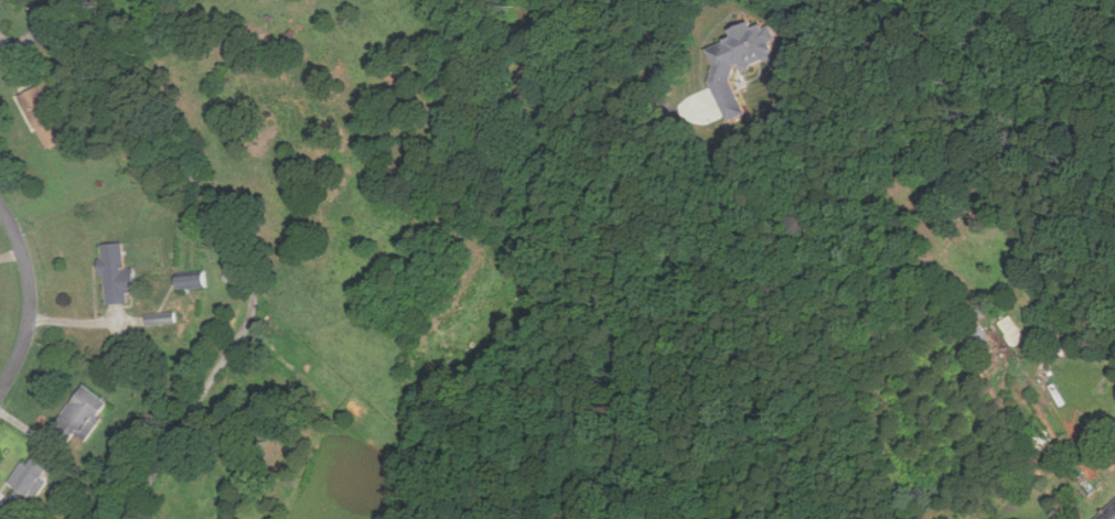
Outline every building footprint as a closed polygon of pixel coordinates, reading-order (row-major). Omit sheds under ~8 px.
[(686,99),(699,120),(722,106),(730,121),(749,109),(728,72),(741,65),(744,71),(783,49),(769,24),(759,29),(755,21),(735,33),(736,34),(709,50),(725,76),(686,99)] [(23,96),(51,149),(72,137),(55,106),(53,107),(42,86),(23,96)] [(139,268),(127,268),(127,244),(105,244),(107,304),(132,303),(132,292),(140,291),(139,268)] [(212,289),(212,274),(181,274),(181,289),(212,289)] [(179,312),(149,313),(149,324),(180,323),(179,312)] [(999,322),(1012,347),(1025,339),(1012,314),(999,322)] [(54,428),(81,447),(115,404),(88,383),(54,428)] [(0,508),(17,518),(21,518),(55,468),(36,456),(31,464),(30,463),(0,508)]
